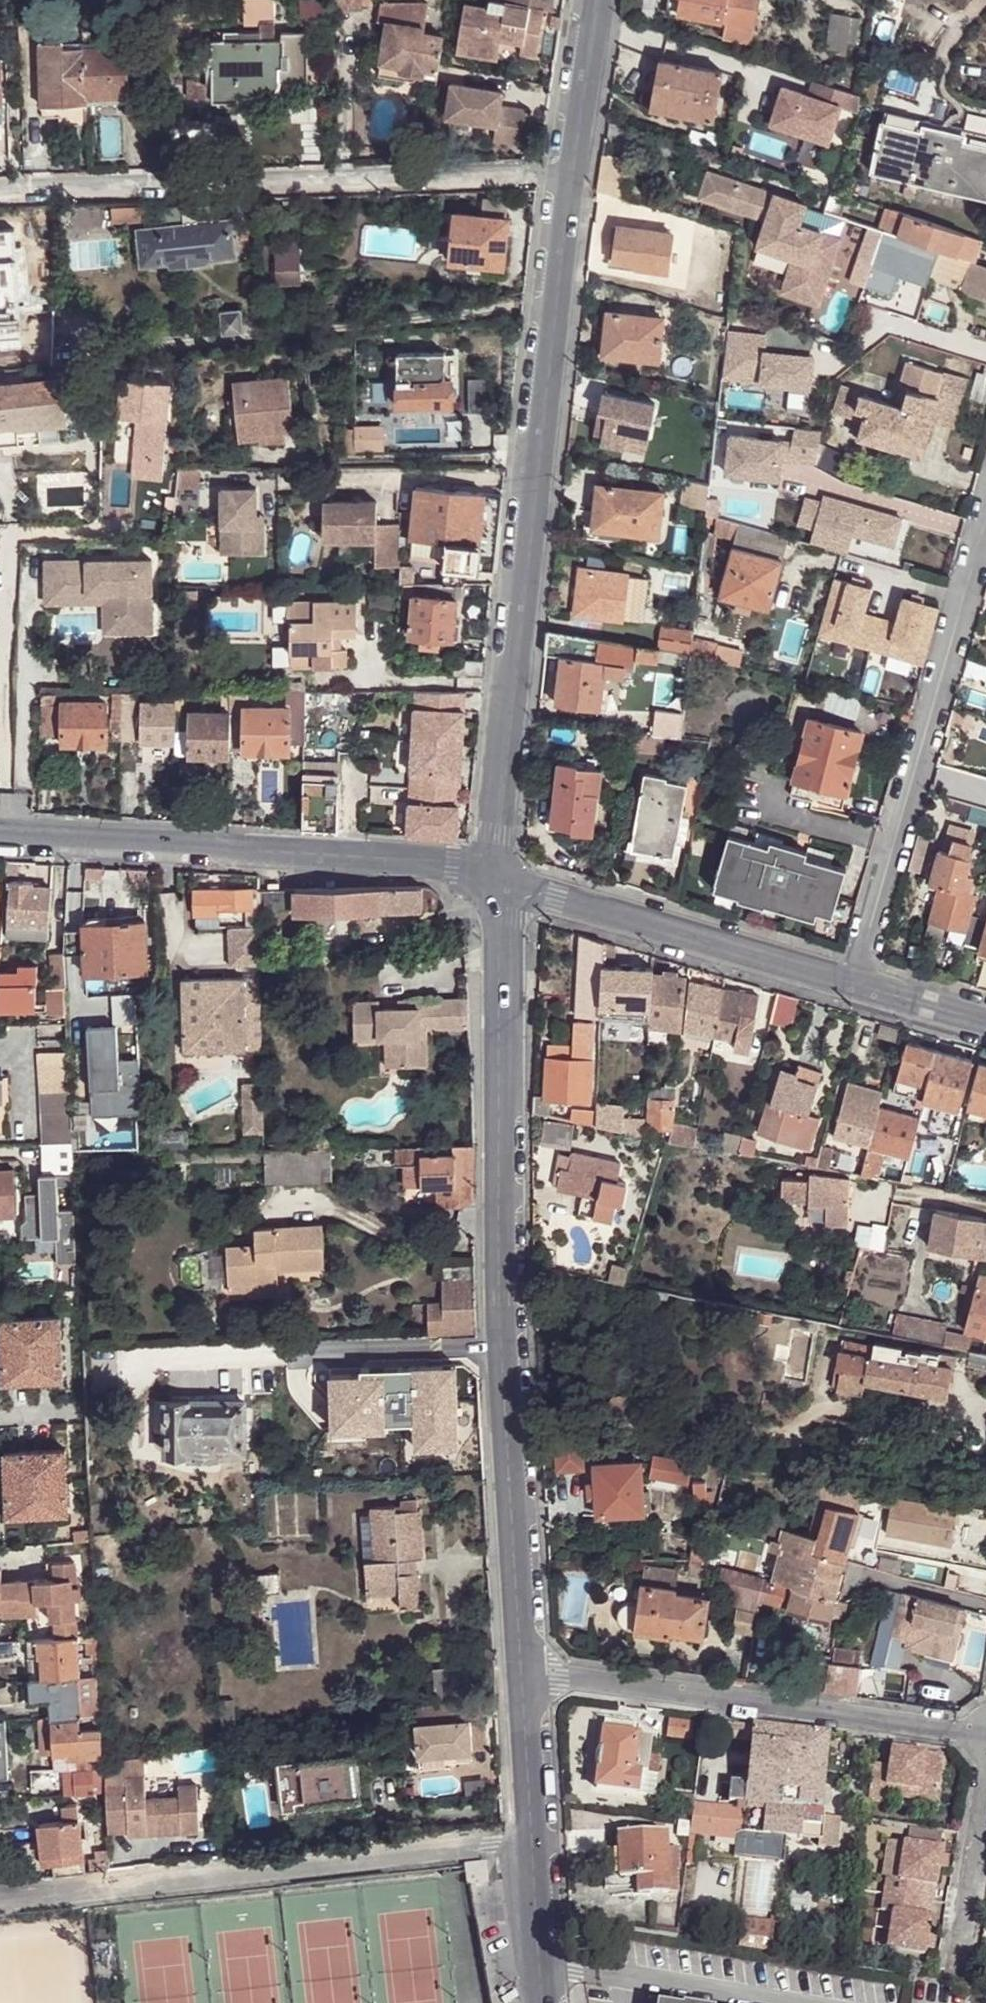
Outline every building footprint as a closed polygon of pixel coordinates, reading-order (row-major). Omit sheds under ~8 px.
[(244,20),(259,20),(259,27),(214,28),(214,36),(211,36),(213,98),(238,98),(239,93),(266,92),(268,92),(269,92),(271,91),(272,90),(273,90),(274,89),(275,88),(276,87),(277,86),(277,85),(278,84),(279,83),(279,82),(279,81),(279,80),(280,79),(280,76),(288,76),(288,79),(308,78),(307,27),(282,28),(282,35),(274,35),(274,0),(243,0),(244,20)] [(336,13),(350,12),(350,4),(363,4),(363,0),(336,0),(336,13)] [(678,13),(680,0),(672,0),(670,12),(678,13)] [(678,13),(722,21),(726,0),(680,0),(678,13)] [(722,21),(754,27),(759,0),(726,0),(722,21)] [(440,64),(444,36),(423,34),(428,2),(380,3),(377,20),(388,22),(381,63),(402,66),(401,74),(403,74),(422,78),(423,76),(437,79),(438,73),(440,64)] [(523,29),(538,32),(542,8),(503,2),(501,9),(462,2),(454,52),(495,59),(499,38),(521,43),(523,29)] [(847,40),(851,17),(834,14),(828,48),(846,51),(847,40)] [(82,17),(82,31),(98,30),(98,16),(82,17)] [(860,17),(851,17),(847,40),(857,41),(860,17)] [(534,55),(538,32),(523,29),(521,43),(520,52),(534,55)] [(42,107),(85,106),(85,100),(83,48),(62,48),(62,43),(40,43),(42,107)] [(83,48),(85,100),(129,99),(127,47),(83,48)] [(716,100),(719,88),(722,72),(658,61),(654,90),(673,94),(669,114),(713,122),(716,100)] [(402,66),(381,63),(379,74),(402,79),(403,74),(401,74),(402,66)] [(207,95),(207,82),(202,83),(202,80),(198,76),(189,76),(190,95),(207,95)] [(495,125),(523,130),(526,108),(499,104),(502,90),(449,81),(444,117),(495,125)] [(820,85),(813,83),(808,96),(815,99),(820,85)] [(820,85),(815,99),(808,96),(782,87),(769,125),(827,144),(840,107),(857,113),(859,98),(820,85)] [(725,88),(719,88),(716,100),(723,101),(725,88)] [(650,111),(669,114),(673,94),(654,90),(650,111)] [(85,106),(86,111),(117,110),(117,106),(129,105),(129,99),(85,100),(85,106)] [(42,118),(86,117),(86,111),(85,106),(42,107),(42,118)] [(884,113),(882,125),(921,134),(924,122),(884,113)] [(924,122),(921,134),(962,143),(965,130),(924,122)] [(520,143),(523,130),(495,125),(493,139),(520,143)] [(962,143),(921,134),(882,125),(871,173),(985,200),(985,148),(962,143)] [(985,148),(985,135),(965,130),(962,143),(985,148)] [(796,273),(791,271),(784,293),(820,304),(842,237),(799,223),(805,204),(708,172),(700,199),(756,218),(757,214),(768,218),(767,221),(761,241),(794,251),(792,259),(795,260),(800,261),(796,273)] [(825,211),(839,216),(846,196),(835,193),(831,192),(831,195),(825,211)] [(109,207),(109,214),(109,221),(142,220),(142,205),(109,207)] [(184,226),(155,228),(137,230),(141,266),(170,263),(171,267),(204,263),(204,259),(234,256),(230,221),(220,222),(218,206),(194,207),(194,211),(182,212),(184,226)] [(61,208),(60,218),(67,218),(72,214),(72,208),(61,208)] [(153,212),(155,228),(184,226),(182,212),(181,208),(153,212)] [(450,262),(502,268),(507,221),(455,213),(450,262)] [(930,246),(957,254),(963,235),(901,215),(895,234),(900,236),(930,246)] [(671,232),(617,224),(615,240),(614,246),(668,254),(671,232)] [(896,248),(900,236),(895,234),(881,230),(874,253),(871,263),(889,269),(896,248)] [(969,258),(970,259),(977,240),(963,235),(957,254),(969,258)] [(927,259),(930,246),(900,236),(896,248),(909,252),(927,259)] [(612,259),(614,246),(615,240),(609,239),(605,265),(635,270),(635,266),(634,266),(635,263),(612,259)] [(759,248),(792,259),(794,251),(761,241),(759,248)] [(276,243),(278,280),(297,280),(296,243),(276,243)] [(665,271),(668,254),(614,246),(612,259),(635,263),(634,266),(635,266),(665,271)] [(965,272),(969,258),(957,254),(930,246),(927,259),(944,264),(965,272)] [(944,264),(927,259),(909,252),(898,283),(934,294),(938,282),(944,264)] [(970,259),(969,258),(965,272),(959,291),(980,298),(985,300),(985,264),(970,259)] [(795,260),(791,271),(796,273),(800,261),(795,260)] [(959,291),(965,272),(944,264),(938,282),(959,291)] [(980,298),(976,311),(985,314),(985,300),(980,298)] [(658,359),(663,317),(608,310),(603,352),(658,359)] [(239,312),(221,313),(223,333),(242,332),(239,312)] [(721,378),(810,386),(814,356),(809,355),(817,333),(778,321),(768,320),(766,334),(726,331),(721,378)] [(0,350),(0,367),(29,364),(28,348),(0,350)] [(396,352),(397,406),(456,405),(456,379),(449,379),(449,351),(396,352)] [(904,388),(899,406),(906,409),(899,432),(926,440),(931,421),(938,399),(936,399),(944,375),(907,362),(899,386),(904,388)] [(236,397),(237,416),(239,440),(261,438),(261,442),(286,440),(285,433),(294,432),(290,375),(235,379),(236,397)] [(965,382),(944,375),(936,399),(938,399),(931,421),(953,427),(965,382)] [(62,378),(38,381),(43,427),(67,424),(62,378)] [(0,384),(0,428),(16,426),(17,430),(43,427),(38,381),(0,384)] [(853,414),(854,410),(859,394),(841,388),(834,408),(853,414)] [(604,391),(599,410),(608,413),(603,434),(601,442),(625,448),(627,435),(647,441),(655,403),(604,391)] [(859,394),(854,410),(864,413),(857,437),(895,449),(899,432),(906,409),(899,406),(859,394)] [(230,417),(237,416),(236,397),(229,397),(230,417)] [(608,413),(599,410),(594,433),(603,434),(608,413)] [(831,441),(834,427),(826,425),(823,439),(831,441)] [(792,442),(789,460),(814,462),(821,430),(794,427),(792,442)] [(356,448),(357,429),(348,429),(347,454),(383,454),(384,448),(356,448)] [(384,430),(357,429),(356,448),(384,448),(384,430)] [(926,440),(899,432),(895,449),(921,456),(926,440)] [(780,459),(782,441),(730,434),(726,472),(778,479),(780,459)] [(645,453),(647,441),(627,435),(625,448),(645,453)] [(782,441),(780,459),(789,460),(792,442),(782,441)] [(708,496),(709,486),(683,480),(680,504),(706,510),(707,504),(708,496)] [(593,526),(627,531),(659,535),(663,491),(598,484),(595,510),(593,526)] [(481,544),(485,494),(416,488),(411,538),(413,539),(411,559),(446,562),(447,542),(481,544)] [(254,525),(255,516),(254,489),(220,489),(220,554),(262,554),(262,526),(254,525)] [(495,571),(502,496),(485,494),(481,544),(478,570),(495,571)] [(809,544),(846,555),(851,534),(892,546),(900,518),(822,496),(821,502),(804,497),(796,524),(813,528),(809,544)] [(374,567),(398,567),(399,525),(376,525),(376,503),(323,502),(323,540),(341,540),(374,541),(374,556),(374,567)] [(625,540),(627,531),(593,526),(595,510),(586,508),(583,535),(625,540)] [(761,530),(717,519),(715,528),(720,530),(719,535),(733,538),(732,541),(756,548),(761,530)] [(783,537),(761,530),(756,548),(732,541),(731,546),(780,559),(785,537),(783,537)] [(700,569),(697,591),(708,592),(715,534),(703,534),(700,569)] [(478,570),(481,544),(447,542),(446,562),(445,566),(469,569),(478,570)] [(731,546),(718,595),(769,608),(781,559),(780,559),(731,546)] [(152,559),(46,561),(46,593),(114,592),(115,610),(128,622),(153,621),(152,559)] [(445,566),(443,585),(458,585),(467,584),(469,569),(445,566)] [(625,610),(629,574),(580,569),(575,614),(623,620),(625,610)] [(399,585),(400,585),(401,585),(410,584),(416,585),(422,585),(422,574),(399,574),(399,585)] [(647,577),(629,574),(625,610),(644,612),(647,577)] [(850,583),(832,578),(816,634),(869,649),(878,618),(861,613),(868,589),(861,586),(850,583)] [(400,585),(400,591),(410,593),(410,584),(401,585),(400,585)] [(467,584),(458,585),(456,600),(459,600),(466,601),(467,584)] [(422,585),(416,585),(415,596),(456,600),(458,585),(443,585),(422,585)] [(175,586),(175,595),(192,595),(191,586),(175,586)] [(114,592),(46,593),(46,603),(105,602),(105,632),(153,631),(153,621),(128,622),(115,610),(114,592)] [(909,600),(920,603),(921,598),(910,595),(909,600)] [(456,600),(415,596),(413,596),(410,636),(454,640),(454,637),(456,638),(458,637),(460,635),(460,624),(460,622),(459,621),(456,621),(459,600),(456,600)] [(895,623),(878,618),(869,649),(922,664),(937,608),(920,603),(909,600),(901,598),(895,623)] [(290,623),(290,652),(331,652),(331,668),(347,668),(347,651),(340,651),(340,638),(357,637),(357,602),(287,603),(287,623),(290,623)] [(663,626),(659,649),(690,653),(692,640),(693,630),(663,626)] [(547,630),(543,652),(561,655),(605,662),(625,666),(636,668),(637,657),(657,660),(659,649),(547,630)] [(692,640),(690,653),(715,660),(718,644),(692,640)] [(715,660),(740,666),(743,652),(718,644),(715,660)] [(690,653),(659,649),(657,660),(688,665),(690,653)] [(331,652),(290,652),(291,670),(331,669),(331,668),(331,652)] [(605,662),(561,655),(555,703),(600,707),(605,674),(605,662)] [(625,666),(605,662),(605,674),(623,677),(625,666)] [(977,663),(965,705),(985,712),(985,666),(977,663)] [(466,690),(416,691),(415,707),(413,739),(411,771),(410,787),(409,803),(407,835),(448,837),(457,838),(459,805),(460,790),(461,775),(463,742),(465,710),(466,690)] [(298,691),(282,691),(282,709),(289,709),(290,711),(297,711),(298,701),(298,691)] [(336,691),(305,691),(305,701),(305,705),(336,705),(336,691)] [(355,691),(336,691),(336,705),(356,705),(355,691)] [(367,691),(355,691),(356,705),(367,704),(367,691)] [(184,693),(174,692),(174,703),(174,711),(184,711),(184,693)] [(249,692),(231,692),(230,712),(230,714),(237,714),(239,703),(249,703),(249,692)] [(122,693),(114,693),(114,716),(111,717),(111,729),(114,729),(114,738),(121,738),(122,693)] [(136,693),(122,693),(121,738),(135,739),(136,693)] [(41,694),(41,704),(55,704),(55,694),(41,694)] [(305,705),(305,701),(298,701),(297,711),(305,711),(305,705)] [(174,711),(174,703),(140,702),(139,744),(173,745),(174,729),(174,711)] [(79,746),(91,747),(106,747),(105,703),(63,703),(64,746),(79,746)] [(908,716),(910,708),(904,706),(901,714),(908,716)] [(244,714),(244,751),(289,752),(290,741),(290,711),(289,709),(282,709),(245,708),(244,714)] [(655,710),(653,734),(664,735),(680,737),(682,720),(683,712),(655,710)] [(305,741),(305,711),(297,711),(290,711),(290,741),(305,741)] [(230,714),(230,712),(188,712),(188,729),(188,755),(188,758),(205,758),(215,758),(229,759),(230,750),(230,714)] [(237,714),(230,714),(230,750),(244,751),(244,714),(237,714)] [(41,715),(40,741),(56,742),(56,715),(41,715)] [(809,721),(793,781),(793,782),(843,795),(859,735),(809,721)] [(188,729),(174,729),(173,745),(173,755),(188,755),(188,729)] [(653,734),(629,731),(626,749),(662,753),(664,735),(653,734)] [(91,759),(91,747),(79,746),(79,759),(91,759)] [(339,753),(339,751),(339,747),(329,747),(328,766),(339,767),(339,753)] [(215,768),(215,758),(205,758),(204,768),(215,768)] [(592,832),(596,793),(581,791),(583,775),(575,773),(576,765),(569,764),(557,762),(554,795),(551,827),(573,829),(573,830),(592,832)] [(328,766),(304,765),(303,779),(339,781),(339,767),(328,766)] [(676,842),(680,816),(685,785),(663,781),(664,776),(643,773),(631,846),(655,850),(654,853),(673,857),(676,842)] [(339,781),(303,779),(302,829),(338,831),(339,787),(339,781)] [(843,795),(793,782),(789,794),(812,800),(811,803),(839,810),(843,795)] [(812,800),(789,794),(789,796),(811,803),(812,800)] [(688,817),(680,816),(676,842),(683,843),(688,817)] [(731,823),(714,880),(741,888),(738,898),(754,903),(757,892),(832,915),(846,868),(831,863),(834,854),(808,846),(807,850),(783,843),(784,839),(757,831),(754,841),(746,838),(748,828),(731,823)] [(950,823),(942,850),(949,852),(952,840),(972,845),(976,830),(950,823)] [(917,835),(906,871),(919,874),(923,858),(927,859),(932,840),(929,838),(917,835)] [(949,852),(939,884),(944,886),(950,870),(966,874),(970,860),(970,859),(968,858),(972,845),(952,840),(949,852)] [(977,847),(972,845),(968,858),(970,859),(970,860),(974,861),(977,847)] [(930,884),(939,886),(939,884),(949,852),(942,850),(939,848),(930,884)] [(944,924),(966,931),(970,915),(974,899),(976,895),(974,894),(971,893),(974,882),(966,882),(967,879),(965,878),(966,874),(950,870),(944,886),(939,884),(939,886),(930,920),(944,924)] [(146,892),(147,874),(111,872),(109,890),(146,892)] [(976,877),(966,874),(965,878),(967,879),(966,882),(974,882),(976,877)] [(32,886),(31,882),(11,881),(8,923),(9,923),(50,926),(52,888),(32,886)] [(425,887),(424,887),(425,909),(446,909),(446,908),(445,905),(445,903),(444,901),(443,899),(443,898),(442,896),(441,895),(440,894),(440,893),(438,892),(437,891),(436,890),(435,889),(434,888),(432,888),(431,887),(430,887),(428,887),(427,886),(425,887)] [(296,888),(297,905),(297,913),(380,912),(380,887),(346,887),(296,888)] [(385,887),(380,887),(380,912),(425,911),(425,909),(424,887),(408,887),(385,887)] [(261,888),(197,890),(197,915),(216,915),(216,909),(261,909),(261,907),(261,888)] [(266,888),(267,907),(297,905),(296,888),(266,888)] [(138,904),(138,914),(98,917),(100,917),(102,917),(103,917),(104,918),(105,918),(106,919),(107,919),(107,920),(108,921),(109,921),(109,922),(146,920),(145,904),(138,904)] [(966,931),(968,932),(965,943),(981,947),(985,930),(985,919),(970,915),(966,931)] [(85,923),(83,923),(86,974),(149,971),(146,920),(109,922),(109,921),(108,921),(107,920),(107,919),(106,919),(105,918),(104,918),(103,917),(102,917),(100,917),(98,917),(97,917),(96,916),(95,917),(94,917),(93,917),(92,917),(91,918),(90,919),(89,919),(88,920),(87,921),(86,922),(85,923)] [(939,939),(944,924),(930,920),(925,935),(939,939)] [(49,939),(50,926),(9,923),(8,937),(49,939)] [(261,927),(228,926),(231,966),(261,966),(261,927)] [(576,1015),(601,1017),(603,973),(604,943),(580,936),(576,1015)] [(604,943),(603,973),(612,974),(612,970),(612,966),(615,966),(615,946),(604,943)] [(979,952),(978,951),(976,961),(977,965),(985,968),(985,954),(979,952)] [(55,987),(65,988),(64,963),(53,962),(55,987)] [(611,1005),(650,1008),(652,975),(652,968),(615,966),(612,966),(612,970),(612,974),(611,1005)] [(601,1017),(650,1020),(650,1008),(611,1005),(612,974),(603,973),(601,1017)] [(0,981),(0,1004),(38,1003),(37,975),(19,975),(19,981),(9,981),(0,981)] [(650,1020),(650,1026),(667,1028),(680,1028),(685,978),(652,975),(650,1008),(650,1020)] [(262,1051),(261,978),(184,977),(184,1050),(262,1051)] [(683,1030),(714,1035),(722,989),(690,983),(683,1030)] [(49,1015),(67,1015),(66,1000),(65,988),(55,987),(49,988),(49,1015)] [(758,995),(722,989),(714,1035),(734,1039),(733,1048),(747,1051),(758,995)] [(777,993),(771,1022),(791,1027),(799,999),(777,993)] [(435,1000),(399,1001),(399,1008),(420,1008),(421,1036),(427,1036),(427,1026),(435,1026),(435,1000)] [(470,1000),(435,1000),(435,1026),(435,1028),(471,1027),(470,1012),(470,1000)] [(380,1001),(354,1002),(355,1039),(387,1039),(399,1039),(400,1066),(427,1066),(427,1036),(421,1036),(420,1008),(399,1008),(381,1008),(380,1001)] [(574,1047),(573,1059),(592,1060),(595,1022),(575,1022),(574,1047)] [(605,1024),(604,1040),(612,1040),(613,1040),(614,1025),(605,1024)] [(650,1026),(649,1039),(667,1040),(667,1028),(650,1026)] [(92,1116),(142,1114),(139,1060),(119,1061),(117,1027),(88,1028),(92,1116)] [(399,1039),(387,1039),(388,1067),(400,1066),(399,1039)] [(894,1092),(923,1100),(935,1051),(907,1042),(894,1092)] [(547,1058),(573,1059),(574,1047),(548,1046),(547,1058)] [(935,1051),(923,1100),(933,1102),(959,1110),(972,1061),(970,1060),(935,1051)] [(39,1053),(42,1142),(72,1142),(68,1052),(39,1053)] [(592,1060),(573,1059),(547,1058),(546,1098),(552,1098),(591,1101),(592,1060)] [(980,1062),(972,1061),(959,1110),(967,1112),(969,1106),(980,1062)] [(985,1111),(985,1064),(980,1062),(969,1106),(985,1111)] [(800,1064),(796,1073),(795,1077),(817,1085),(822,1071),(800,1064)] [(781,1068),(769,1103),(804,1114),(807,1115),(817,1085),(795,1077),(796,1073),(781,1068)] [(668,1098),(674,1098),(675,1083),(665,1082),(666,1086),(665,1090),(668,1090),(668,1098)] [(848,1082),(834,1136),(870,1146),(880,1107),(884,1092),(848,1082)] [(263,1083),(243,1083),(243,1132),(263,1133),(263,1083)] [(647,1088),(646,1096),(651,1096),(668,1098),(668,1090),(665,1090),(666,1086),(651,1086),(651,1088),(647,1088)] [(650,1126),(672,1128),(674,1098),(668,1098),(651,1096),(650,1126)] [(538,1114),(551,1117),(552,1107),(552,1098),(546,1098),(539,1097),(538,1099),(537,1107),(538,1114)] [(804,1114),(769,1103),(768,1102),(757,1132),(810,1149),(820,1119),(807,1115),(804,1114)] [(952,1135),(959,1110),(933,1102),(927,1129),(932,1130),(943,1133),(952,1135)] [(628,1117),(646,1117),(646,1104),(630,1103),(628,1117)] [(597,1125),(645,1134),(646,1117),(628,1117),(625,1117),(625,1106),(598,1105),(598,1109),(597,1125)] [(551,1117),(597,1125),(598,1109),(552,1107),(551,1117)] [(892,1152),(909,1156),(918,1118),(880,1107),(870,1146),(884,1150),(892,1152)] [(575,1124),(543,1118),(540,1139),(571,1145),(575,1124)] [(185,1119),(166,1119),(164,1150),(174,1149),(186,1150),(185,1140),(185,1119)] [(722,1148),(739,1151),(744,1133),(725,1130),(722,1148)] [(941,1139),(943,1133),(932,1130),(930,1136),(941,1139)] [(739,1151),(746,1153),(750,1135),(744,1133),(739,1151)] [(746,1153),(753,1154),(757,1139),(750,1135),(746,1153)] [(40,1142),(38,1143),(39,1184),(58,1184),(59,1218),(75,1217),(73,1173),(41,1174),(40,1142)] [(42,1142),(40,1142),(41,1174),(73,1173),(73,1151),(72,1142),(42,1142)] [(818,1155),(816,1165),(830,1168),(833,1148),(821,1145),(818,1155)] [(473,1185),(475,1146),(453,1146),(419,1147),(394,1148),(394,1164),(404,1164),(403,1186),(437,1186),(437,1198),(455,1198),(460,1207),(460,1206),(461,1206),(462,1205),(463,1204),(464,1203),(465,1203),(466,1203),(467,1202),(468,1202),(469,1202),(471,1202),(472,1201),(473,1201),(473,1200),(473,1185)] [(884,1150),(870,1146),(862,1174),(870,1176),(877,1177),(882,1155),(884,1150)] [(317,1181),(317,1148),(313,1148),(265,1149),(265,1159),(265,1182),(317,1181)] [(327,1181),(327,1148),(317,1148),(317,1181),(327,1181)] [(804,1163),(816,1165),(818,1155),(807,1153),(804,1163)] [(572,1154),(569,1172),(561,1171),(558,1189),(599,1196),(595,1219),(614,1222),(618,1204),(623,1205),(627,1182),(617,1180),(620,1161),(572,1154)] [(17,1218),(14,1172),(0,1172),(0,1219),(17,1218)] [(810,1173),(810,1181),(809,1203),(809,1206),(827,1207),(827,1228),(849,1229),(850,1178),(810,1173)] [(809,1203),(810,1181),(782,1179),(781,1202),(809,1203)] [(455,1198),(437,1198),(436,1203),(437,1205),(460,1207),(455,1198)] [(983,1219),(937,1211),(930,1249),(977,1257),(978,1252),(981,1232),(983,1219)] [(274,1270),(322,1268),(319,1223),(252,1227),(253,1244),(223,1245),(223,1247),(225,1284),(254,1282),(254,1290),(255,1294),(276,1293),(274,1270)] [(981,1232),(978,1252),(985,1254),(985,1233),(981,1232)] [(476,1281),(475,1263),(442,1262),(443,1281),(476,1281)] [(985,1338),(985,1277),(981,1276),(966,1332),(985,1338)] [(707,1280),(705,1290),(712,1291),(714,1282),(707,1280)] [(477,1332),(476,1281),(443,1281),(441,1281),(442,1303),(427,1304),(427,1334),(477,1332)] [(226,1292),(254,1290),(254,1282),(225,1284),(226,1292)] [(667,1302),(669,1293),(658,1291),(656,1300),(667,1302)] [(738,1317),(740,1307),(728,1305),(727,1314),(738,1317)] [(769,1324),(772,1314),(761,1312),(758,1321),(769,1324)] [(64,1381),(59,1316),(0,1319),(0,1384),(64,1381)] [(904,1341),(944,1349),(946,1336),(921,1331),(923,1321),(909,1318),(904,1341)] [(811,1359),(814,1334),(795,1331),(792,1356),(811,1359)] [(477,1345),(477,1332),(427,1334),(427,1346),(477,1345)] [(944,1349),(958,1352),(961,1339),(946,1336),(944,1349)] [(901,1351),(901,1347),(875,1343),(874,1347),(842,1341),(841,1353),(842,1353),(837,1390),(856,1394),(863,1395),(866,1383),(903,1390),(907,1367),(898,1365),(901,1351)] [(921,1355),(901,1351),(898,1365),(907,1367),(903,1390),(948,1399),(953,1370),(939,1368),(940,1356),(921,1352),(921,1355)] [(982,1356),(969,1355),(966,1370),(985,1374),(985,1357),(982,1356)] [(221,1403),(241,1403),(241,1368),(215,1368),(214,1397),(221,1397),(221,1403)] [(611,1407),(625,1410),(626,1396),(617,1395),(613,1396),(610,1399),(609,1400),(609,1403),(610,1405),(611,1407)] [(154,1434),(160,1433),(166,1428),(166,1403),(154,1403),(154,1434)] [(243,1403),(241,1403),(221,1403),(214,1403),(166,1403),(166,1428),(160,1433),(160,1445),(166,1449),(166,1455),(187,1455),(216,1455),(217,1461),(228,1460),(228,1461),(232,1461),(232,1455),(245,1454),(245,1452),(244,1452),(243,1403)] [(551,1433),(554,1469),(585,1466),(583,1431),(551,1433)] [(4,1517),(68,1515),(65,1451),(1,1453),(4,1517)] [(692,1461),(655,1454),(652,1476),(688,1482),(692,1461)] [(596,1466),(598,1516),(644,1514),(640,1464),(596,1466)] [(694,1496),(707,1495),(706,1484),(693,1485),(694,1496)] [(835,1486),(834,1497),(832,1507),(859,1512),(863,1502),(866,1491),(835,1486)] [(822,1494),(819,1506),(828,1509),(829,1506),(832,1507),(834,1497),(822,1494)] [(708,1505),(707,1495),(694,1496),(696,1506),(708,1505)] [(955,1506),(889,1495),(888,1506),(884,1534),(950,1545),(955,1506)] [(817,1553),(845,1561),(859,1512),(832,1507),(829,1506),(828,1509),(820,1539),(822,1540),(818,1553),(817,1553)] [(401,1595),(401,1603),(401,1608),(420,1607),(417,1557),(423,1557),(421,1510),(396,1512),(395,1507),(370,1508),(373,1560),(364,1561),(365,1596),(401,1595)] [(782,1546),(786,1529),(767,1525),(766,1524),(762,1540),(777,1545),(782,1546)] [(786,1556),(776,1584),(796,1590),(807,1549),(818,1553),(822,1540),(820,1539),(810,1537),(786,1529),(782,1546),(777,1545),(775,1552),(786,1556)] [(675,1561),(691,1561),(694,1548),(702,1549),(702,1543),(676,1540),(675,1561)] [(704,1561),(708,1549),(702,1549),(694,1548),(691,1561),(704,1561)] [(807,1549),(796,1590),(834,1601),(845,1561),(817,1553),(818,1553),(807,1549)] [(77,1636),(74,1598),(78,1598),(77,1586),(73,1585),(69,1586),(68,1579),(73,1579),(72,1561),(49,1563),(50,1579),(0,1583),(0,1608),(1,1608),(2,1615),(36,1612),(35,1600),(47,1599),(48,1619),(54,1618),(55,1637),(77,1636)] [(703,1564),(704,1561),(691,1561),(690,1573),(696,1574),(696,1576),(710,1577),(712,1566),(703,1564)] [(645,1564),(642,1584),(676,1589),(679,1570),(645,1564)] [(739,1573),(726,1570),(723,1586),(734,1589),(739,1573)] [(258,1595),(263,1594),(281,1593),(280,1573),(257,1575),(258,1593),(258,1595)] [(767,1581),(762,1602),(830,1619),(831,1617),(834,1601),(796,1590),(776,1584),(767,1581)] [(671,1632),(686,1634),(703,1637),(710,1597),(677,1593),(677,1589),(676,1589),(642,1584),(639,1603),(631,1602),(624,1605),(620,1611),(619,1618),(621,1625),(627,1630),(635,1631),(669,1636),(670,1635),(671,1632)] [(264,1609),(263,1594),(258,1595),(258,1593),(252,1593),(253,1610),(264,1609)] [(366,1605),(401,1603),(401,1595),(365,1596),(366,1605)] [(904,1596),(893,1640),(908,1645),(949,1656),(956,1628),(962,1629),(966,1613),(904,1596)] [(752,1638),(758,1610),(738,1604),(732,1632),(752,1638)] [(491,1631),(491,1619),(483,1619),(484,1632),(491,1631)] [(962,1629),(956,1628),(949,1656),(908,1645),(906,1650),(954,1664),(962,1629)] [(80,1676),(77,1636),(55,1637),(27,1639),(28,1657),(41,1657),(42,1678),(77,1676),(80,1676)] [(863,1653),(834,1650),(833,1656),(831,1663),(861,1666),(863,1653)] [(831,1663),(833,1656),(817,1653),(816,1660),(830,1663),(831,1663)] [(861,1666),(831,1663),(830,1663),(825,1690),(857,1693),(863,1666),(861,1666)] [(434,1698),(450,1697),(448,1666),(432,1666),(434,1698)] [(79,1716),(77,1676),(42,1678),(30,1679),(31,1698),(50,1697),(50,1718),(79,1716)] [(102,1730),(101,1714),(79,1716),(50,1718),(39,1719),(39,1723),(78,1721),(78,1731),(102,1730)] [(472,1751),(472,1749),(487,1747),(484,1717),(470,1718),(416,1723),(419,1755),(472,1751)] [(692,1739),(694,1721),(670,1718),(667,1736),(692,1739)] [(78,1721),(39,1723),(40,1759),(54,1758),(74,1756),(80,1756),(78,1731),(78,1721)] [(604,1721),(603,1731),(638,1736),(639,1727),(604,1721)] [(701,1740),(704,1722),(694,1721),(692,1739),(701,1740)] [(734,1726),(727,1725),(725,1740),(752,1743),(753,1728),(734,1726)] [(753,1726),(753,1728),(752,1743),(748,1787),(747,1806),(754,1807),(753,1815),(750,1834),(819,1841),(821,1820),(828,1735),(828,1734),(781,1729),(775,1728),(753,1726)] [(103,1755),(102,1730),(78,1731),(80,1756),(88,1756),(103,1755)] [(638,1736),(603,1731),(595,1789),(638,1795),(641,1774),(647,1775),(650,1755),(652,1739),(638,1737),(638,1736)] [(942,1758),(891,1751),(889,1770),(870,1768),(867,1804),(886,1806),(887,1799),(888,1795),(901,1798),(902,1790),(918,1793),(918,1799),(936,1802),(942,1758)] [(296,1802),(358,1794),(353,1753),(278,1762),(283,1810),(285,1810),(297,1809),(296,1802)] [(103,1761),(103,1755),(88,1756),(88,1768),(104,1768),(103,1761)] [(660,1757),(650,1755),(647,1775),(641,1774),(638,1795),(655,1796),(660,1757)] [(74,1768),(74,1756),(54,1758),(54,1769),(74,1768)] [(125,1778),(127,1800),(146,1799),(144,1777),(148,1776),(147,1761),(119,1762),(121,1778),(125,1778)] [(105,1783),(104,1771),(95,1771),(96,1784),(105,1783)] [(73,1773),(75,1794),(91,1793),(90,1772),(73,1773)] [(731,1786),(729,1805),(747,1806),(748,1787),(731,1786)] [(901,1798),(888,1795),(887,1799),(936,1806),(936,1802),(918,1799),(918,1793),(902,1790),(901,1798)] [(693,1807),(695,1795),(675,1792),(673,1804),(693,1807)] [(364,1794),(358,1794),(296,1802),(297,1809),(285,1810),(285,1818),(365,1809),(364,1794)] [(180,1798),(146,1799),(148,1830),(181,1828),(180,1798)] [(146,1799),(127,1800),(128,1835),(147,1834),(148,1830),(146,1799)] [(124,1800),(108,1801),(109,1827),(126,1826),(124,1800)] [(37,1822),(37,1825),(77,1821),(76,1803),(61,1804),(63,1819),(37,1822)] [(747,1806),(729,1805),(729,1811),(753,1815),(754,1807),(747,1806)] [(717,1810),(693,1807),(692,1821),(690,1834),(713,1837),(717,1810)] [(750,1834),(753,1815),(729,1811),(717,1810),(713,1837),(736,1841),(738,1832),(750,1834)] [(690,1834),(692,1821),(679,1818),(676,1841),(689,1843),(690,1834)] [(841,1822),(821,1820),(819,1841),(819,1850),(838,1852),(841,1822)] [(54,1874),(85,1871),(77,1821),(37,1825),(43,1865),(53,1864),(54,1874)] [(667,1892),(665,1847),(665,1833),(619,1835),(620,1850),(621,1880),(638,1880),(639,1898),(667,1897),(667,1895),(667,1892)] [(942,1851),(904,1845),(899,1881),(887,1879),(884,1897),(918,1902),(920,1886),(936,1888),(939,1870),(941,1857),(942,1851)] [(680,1847),(665,1847),(667,1892),(679,1891),(679,1869),(681,1868),(680,1847)] [(92,1870),(109,1868),(108,1849),(97,1850),(97,1858),(90,1859),(92,1870)] [(621,1891),(621,1880),(620,1850),(607,1850),(607,1852),(608,1890),(608,1891),(621,1891)] [(948,1857),(941,1857),(939,1870),(946,1871),(948,1857)] [(466,1866),(468,1886),(487,1883),(486,1864),(466,1866)] [(630,1898),(639,1898),(638,1880),(621,1880),(621,1891),(630,1891),(630,1898)] [(918,1902),(884,1897),(882,1913),(894,1915),(889,1952),(926,1957),(926,1952),(928,1938),(931,1920),(915,1917),(918,1902)] [(677,1937),(678,1927),(653,1923),(651,1933),(677,1937)] [(936,1940),(928,1938),(926,1952),(934,1953),(936,1940)]
